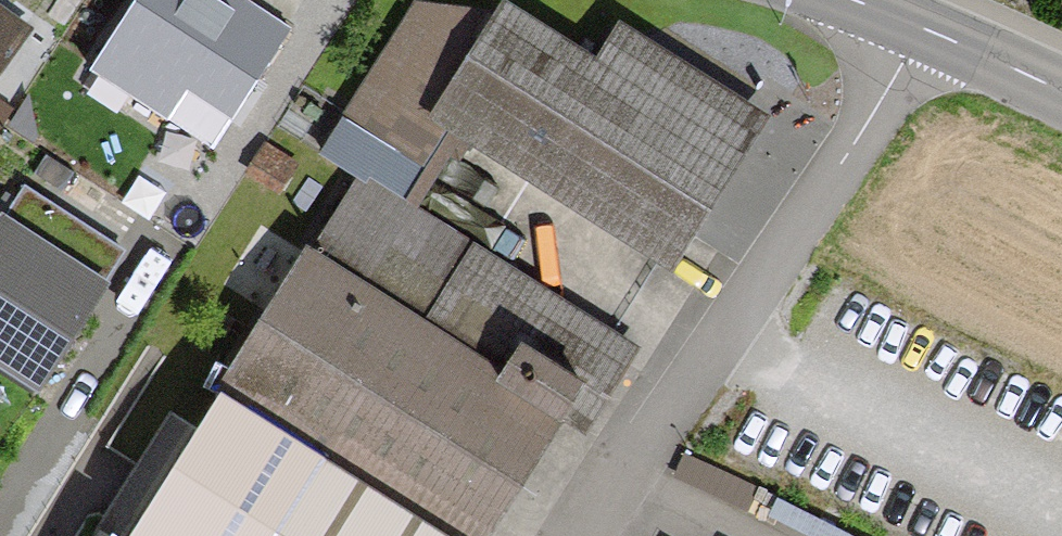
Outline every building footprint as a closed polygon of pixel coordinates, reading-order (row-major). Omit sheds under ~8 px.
[(89,68),(211,148),(291,27),(249,0),(135,0),(89,68)] [(322,153),(356,178),(367,185),(371,179),(405,200),(448,129),(671,268),(767,116),(616,21),(594,60),(503,0),(500,0),(491,13),(413,1),(322,153)] [(28,27),(0,7),(0,67),(28,27)] [(301,165),(264,144),(245,176),(282,197),(301,165)] [(313,248),(307,244),(214,391),(222,394),(130,535),(491,535),(562,422),(586,437),(642,349),(405,200),(371,179),(367,185),(356,178),(313,248)] [(9,221),(102,279),(122,248),(28,191),(9,221)] [(0,216),(0,368),(39,393),(110,284),(102,279),(9,221),(0,216)] [(746,509),(756,487),(685,455),(675,476),(746,509)] [(98,526),(92,535),(113,535),(98,526)]
